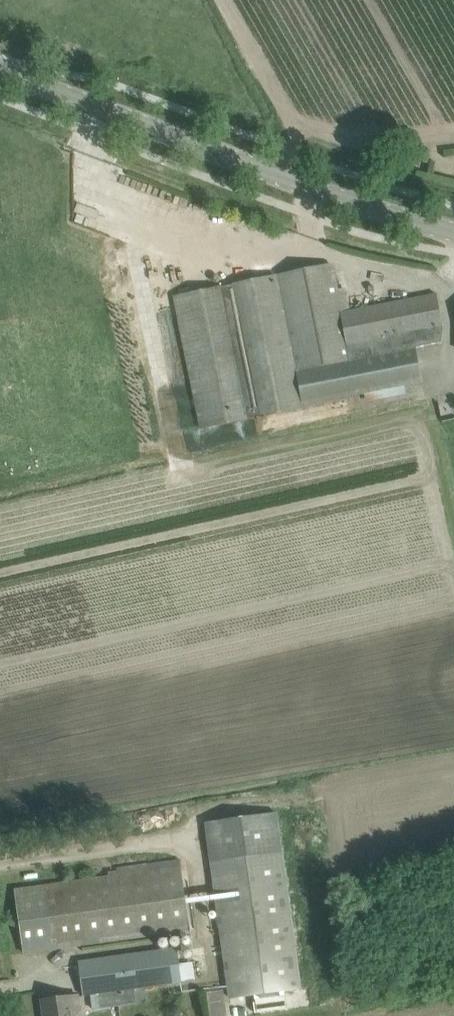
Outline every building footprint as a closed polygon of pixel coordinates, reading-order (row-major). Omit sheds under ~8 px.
[(187,293),(175,296),(179,316),(202,428),(306,407),(306,406),(364,394),(405,385),(423,382),(416,347),(441,342),(443,325),(440,313),(437,293),(349,310),(341,312),(337,290),(332,264),(187,293)] [(276,812),(206,822),(230,998),(258,995),(270,993),(301,989),(276,812)] [(24,953),(71,946),(189,930),(179,859),(117,868),(118,876),(43,886),(15,890),(24,953)] [(178,948),(79,961),(84,995),(183,982),(178,948)] [(42,1001),(44,1015),(75,1015),(74,1011),(80,1010),(78,996),(42,1001)]
